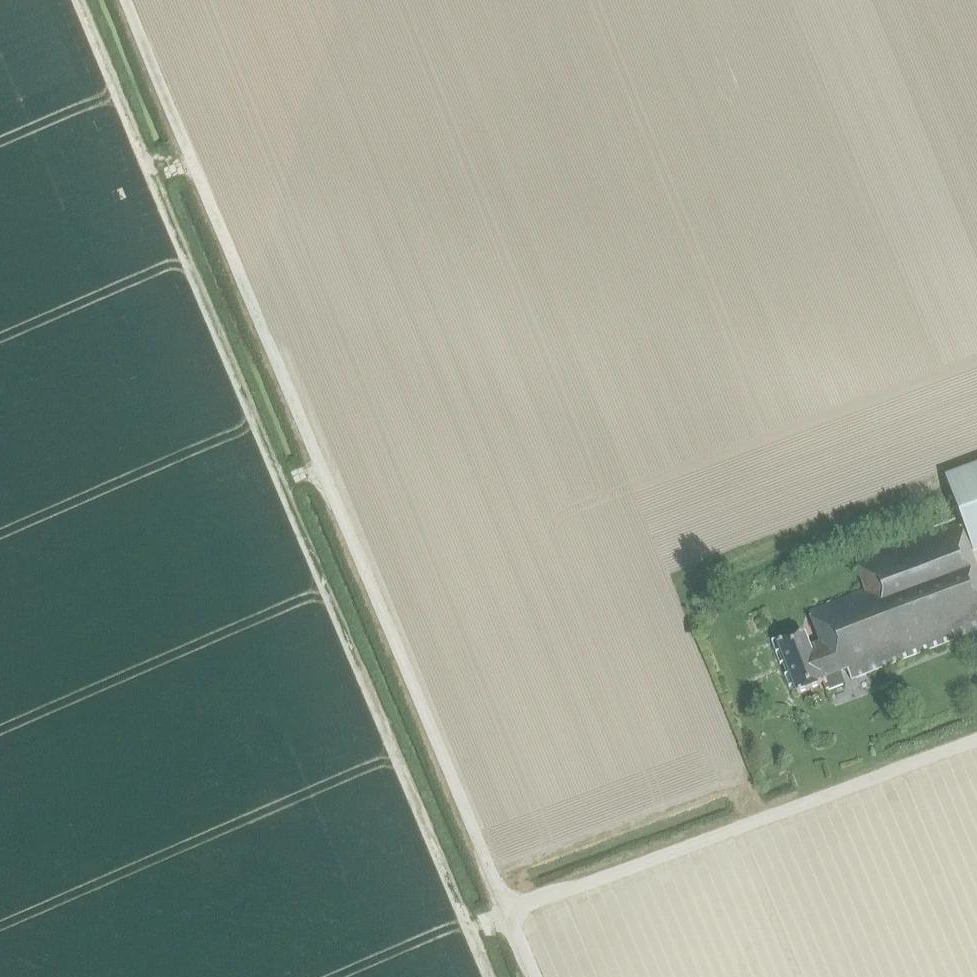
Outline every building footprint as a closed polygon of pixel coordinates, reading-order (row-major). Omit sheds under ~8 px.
[(976,630),(976,568),(959,521),(854,562),(865,589),(807,611),(819,643),(808,647),(803,633),(777,644),(796,694),(798,693),(798,694),(823,684),(826,691),(843,685),(838,673),(847,670),(850,679),(976,630)]
